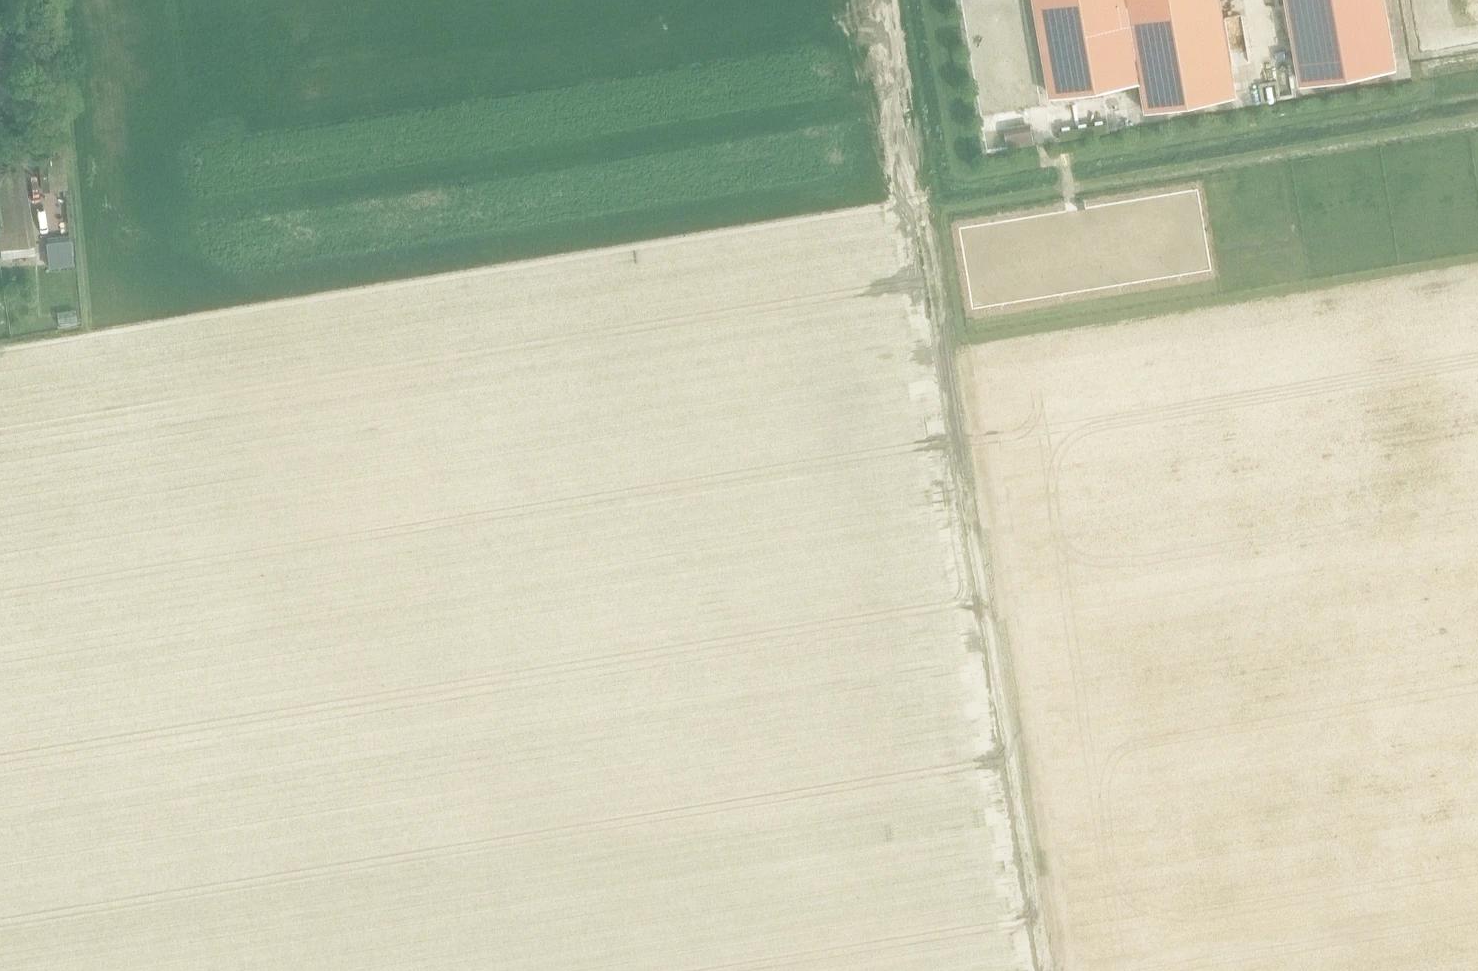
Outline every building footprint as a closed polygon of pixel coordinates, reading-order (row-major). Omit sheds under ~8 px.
[(1053,96),(1140,81),(1145,107),(1233,92),(1217,0),(1037,0),(1053,96)] [(1304,83),(1392,68),(1380,0),(1290,0),(1304,83)] [(1041,114),(1014,121),(1018,140),(1046,134),(1041,114)] [(23,168),(0,171),(0,249),(36,243),(23,168)] [(67,235),(45,237),(45,244),(68,241),(67,235)]
